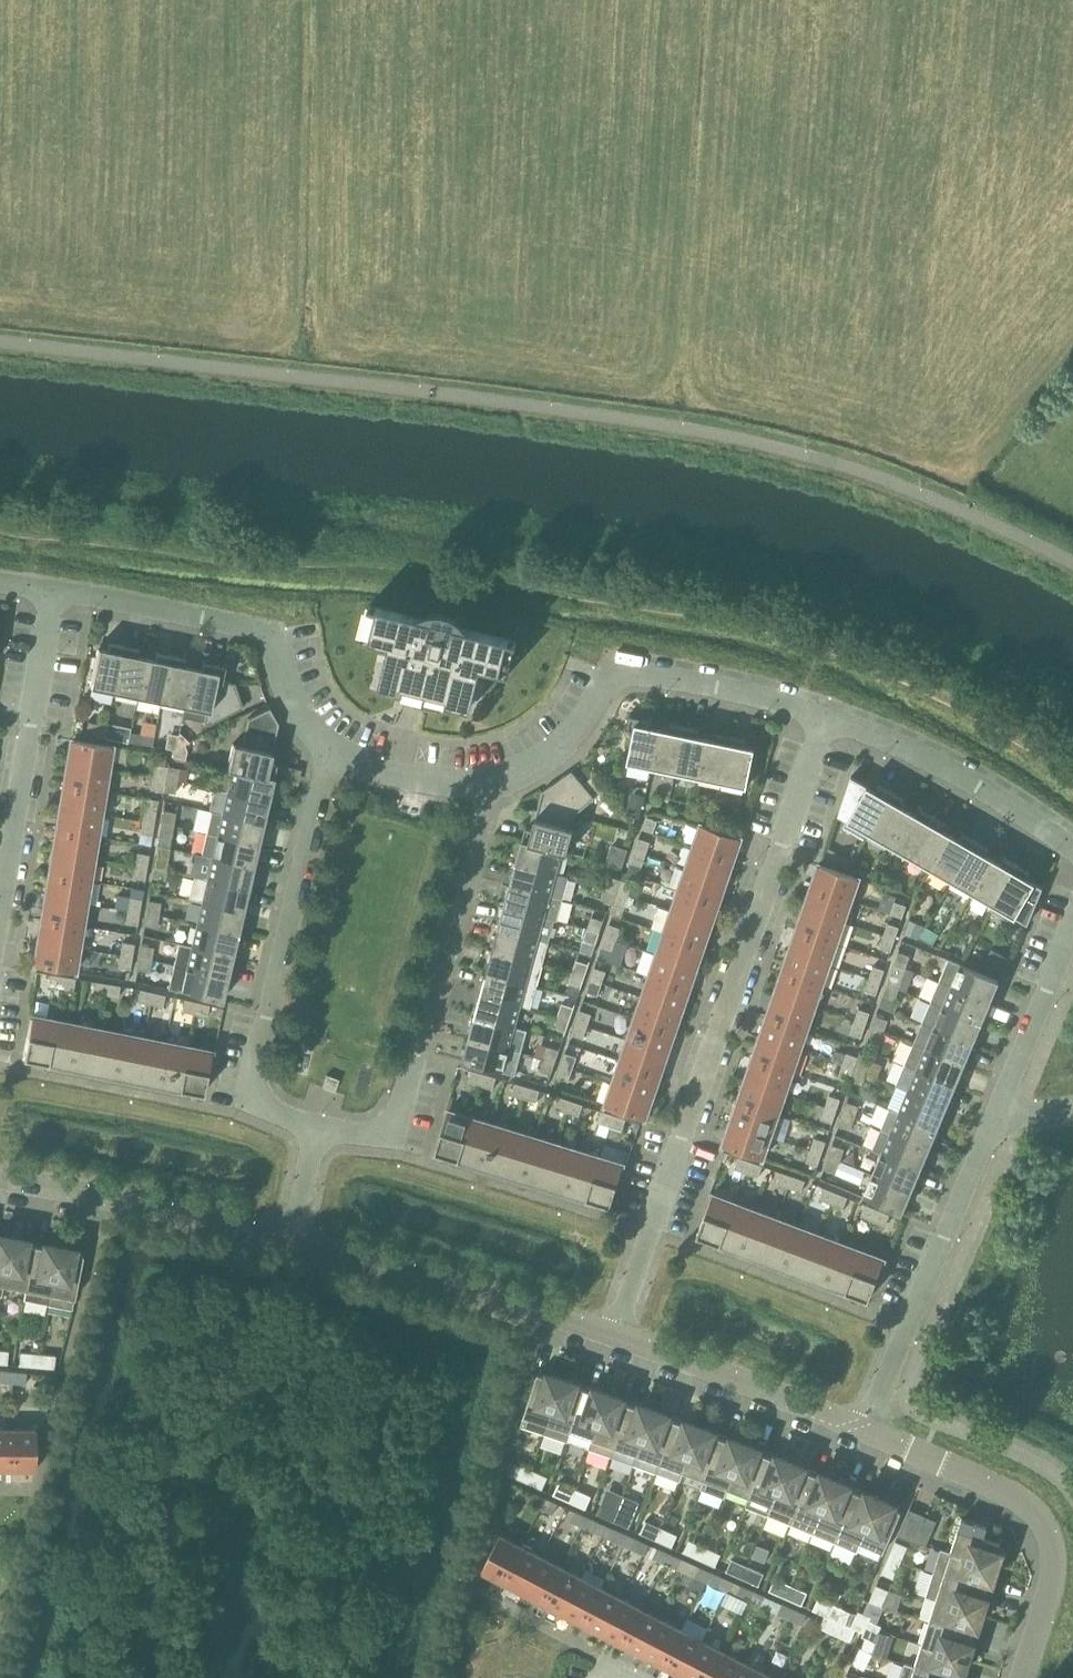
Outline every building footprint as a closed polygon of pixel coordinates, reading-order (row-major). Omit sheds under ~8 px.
[(369,605),(361,637),(389,644),(380,680),(410,688),(406,696),(407,697),(410,691),(426,696),(427,692),(472,703),(481,667),(509,674),(517,642),(458,627),(460,619),(430,612),(428,620),(369,605)] [(114,691),(124,646),(109,643),(108,649),(98,647),(90,686),(114,691)] [(138,696),(146,657),(137,655),(138,649),(124,646),(114,691),(138,696)] [(161,701),(171,655),(156,652),(154,659),(146,657),(138,696),(161,701)] [(185,706),(193,666),(184,665),(185,658),(171,655),(161,701),(185,706)] [(221,680),(224,666),(203,662),(201,668),(193,666),(185,706),(206,710),(203,723),(209,724),(243,707),(235,683),(221,680)] [(241,745),(272,752),(278,724),(273,714),(269,707),(248,718),(241,745)] [(625,744),(631,745),(627,762),(652,767),(660,728),(651,726),(653,719),(631,715),(625,744)] [(120,725),(110,723),(105,739),(116,741),(120,725)] [(660,728),(652,767),(675,772),(685,726),(670,723),(669,730),(660,728)] [(685,726),(675,772),(699,777),(707,737),(698,736),(700,729),(685,726)] [(707,737),(699,777),(722,782),(732,736),(717,733),(716,739),(707,737)] [(173,750),(176,749),(178,736),(167,734),(165,749),(173,750)] [(155,738),(142,735),(140,745),(154,747),(155,738)] [(755,747),(745,745),(746,739),(732,736),(722,782),(747,787),(755,747)] [(66,762),(108,769),(112,746),(73,739),(71,750),(68,750),(66,762)] [(272,752),(241,745),(232,743),(226,769),(233,771),(233,769),(272,778),(276,764),(269,762),(272,752)] [(184,745),(176,749),(173,750),(172,755),(185,758),(186,749),(184,745)] [(66,785),(104,792),(108,769),(66,762),(64,775),(67,775),(66,785)] [(152,776),(165,778),(167,766),(154,764),(152,776)] [(167,766),(165,778),(177,781),(179,768),(167,766)] [(233,769),(233,771),(228,792),(267,801),(272,778),(233,769)] [(572,828),(575,815),(595,797),(572,770),(543,791),(532,828),(526,826),(522,841),(562,852),(561,853),(567,854),(574,829),(572,828)] [(150,789),(159,790),(163,791),(165,778),(152,776),(150,789)] [(840,808),(851,814),(847,820),(869,832),(892,792),(879,784),(876,790),(851,776),(840,808)] [(163,791),(175,793),(177,781),(165,778),(163,791)] [(104,792),(66,785),(64,795),(61,795),(59,807),(101,814),(104,792)] [(646,792),(632,787),(626,805),(640,810),(646,792)] [(209,810),(223,813),(262,823),(267,801),(228,792),(214,788),(209,810)] [(890,844),(910,810),(902,805),(905,799),(892,792),(869,832),(890,844)] [(58,830),(97,836),(101,814),(59,807),(57,820),(60,820),(58,830)] [(142,821),(154,823),(156,810),(144,808),(142,821)] [(910,856),(934,816),(921,808),(917,814),(910,810),(890,844),(910,856)] [(161,823),(174,825),(176,812),(163,810),(161,823)] [(262,823),(223,813),(217,835),(257,845),(262,823)] [(646,816),(642,829),(654,833),(658,820),(646,816)] [(931,868),(951,833),(944,829),(947,823),(934,816),(910,856),(931,868)] [(142,821),(140,833),(152,835),(154,823),(142,821)] [(174,825),(161,823),(159,835),(172,837),(174,825)] [(693,846),(730,859),(734,850),(737,851),(741,838),(701,824),(693,846)] [(97,836),(58,830),(57,840),(53,839),(51,852),(93,858),(97,836)] [(252,867),(257,845),(217,835),(205,832),(200,855),(212,858),(252,867)] [(951,833),(931,868),(952,880),(975,840),(962,832),(959,838),(951,833)] [(635,850),(646,854),(650,842),(639,838),(635,850)] [(973,892),(993,857),(985,853),(988,847),(975,840),(952,880),(973,892)] [(556,873),(561,853),(562,852),(522,841),(516,863),(556,873)] [(730,859),(693,846),(686,868),(726,881),(730,869),(727,868),(730,859)] [(646,854),(635,850),(631,862),(642,866),(646,854)] [(51,874),(90,881),(93,858),(51,852),(49,864),(53,865),(51,874)] [(135,865),(147,867),(149,855),(137,853),(135,865)] [(840,853),(837,863),(849,867),(853,861),(840,853)] [(153,868),(166,870),(168,857),(155,855),(153,868)] [(993,904),(1017,864),(1004,856),(1000,862),(993,857),(973,892),(993,904)] [(207,879),(247,889),(252,867),(212,858),(207,879)] [(556,873),(516,863),(510,885),(550,895),(556,873)] [(814,888),(851,900),(859,878),(819,864),(814,877),(817,878),(814,888)] [(1028,924),(1043,887),(1026,877),(1030,871),(1017,864),(993,904),(1028,924)] [(135,865),(133,878),(145,880),(147,867),(135,865)] [(166,870),(153,868),(151,880),(164,882),(166,870)] [(679,889),(716,902),(719,892),(722,893),(726,881),(686,868),(679,889)] [(90,881),(51,874),(49,884),(46,884),(44,896),(86,903),(90,881)] [(189,899),(202,902),(242,911),(247,889),(207,879),(194,876),(189,899)] [(605,888),(617,892),(621,880),(609,876),(605,888)] [(617,892),(629,896),(633,884),(621,880),(617,892)] [(557,920),(563,899),(550,895),(510,885),(504,907),(544,917),(557,920)] [(617,892),(605,888),(601,900),(613,904),(617,892)] [(851,900),(814,888),(811,897),(808,896),(804,908),(844,921),(851,900)] [(716,902),(679,889),(671,911),(712,924),(716,912),(712,911),(716,902)] [(629,896),(617,892),(613,904),(625,908),(629,896)] [(117,895),(115,908),(128,910),(130,897),(117,895)] [(44,919),(82,925),(86,903),(44,896),(42,909),(45,909),(44,919)] [(128,910),(139,912),(142,899),(130,897),(128,910)] [(146,913),(159,915),(161,902),(148,900),(146,913)] [(895,901),(891,914),(902,918),(907,905),(895,901)] [(197,924),(237,933),(242,911),(202,902),(197,924)] [(538,939),(544,917),(504,907),(498,929),(538,939)] [(800,930),(837,943),(844,921),(804,908),(800,920),(803,921),(800,930)] [(128,910),(125,922),(137,924),(139,912),(128,910)] [(712,924),(671,911),(664,932),(701,945),(704,935),(708,936),(712,924)] [(159,915),(146,913),(144,925),(157,927),(159,915)] [(587,928),(600,933),(604,921),(591,916),(587,928)] [(82,925),(44,919),(42,929),(39,928),(37,941),(79,948),(82,925)] [(884,935),(895,939),(899,927),(888,923),(884,935)] [(237,933),(197,924),(192,946),(231,955),(237,933)] [(605,936),(617,940),(621,928),(610,924),(605,936)] [(600,933),(587,928),(583,940),(595,945),(600,933)] [(538,939),(498,929),(493,950),(532,961),(538,939)] [(837,943),(800,930),(796,940),(793,939),(789,951),(829,964),(837,943)] [(701,945),(664,932),(657,954),(697,967),(701,955),(698,954),(701,945)] [(884,935),(879,947),(891,951),(895,939),(884,935)] [(628,944),(617,940),(605,936),(598,957),(621,965),(628,944)] [(35,953),(38,954),(36,965),(75,971),(79,948),(37,941),(35,953)] [(120,954),(132,956),(134,944),(122,942),(120,954)] [(173,965),(226,977),(231,955),(192,946),(179,943),(173,965)] [(139,957),(152,959),(154,947),(141,945),(139,957)] [(526,983),(532,961),(493,950),(487,972),(526,983)] [(785,973),(822,986),(829,964),(789,951),(785,963),(788,964),(785,973)] [(898,951),(894,964),(906,968),(910,956),(898,951)] [(120,954),(118,967),(130,969),(132,956),(120,954)] [(649,975),(686,988),(690,978),(693,979),(697,967),(657,954),(649,975)] [(152,959),(139,957),(137,970),(150,972),(152,959)] [(999,980),(949,959),(939,982),(989,1002),(999,980)] [(572,972),(585,976),(589,964),(577,960),(572,972)] [(168,988),(221,1000),(226,977),(173,965),(168,988)] [(869,978),(881,982),(885,970),(873,966),(869,978)] [(591,979),(602,983),(606,971),(595,967),(591,979)] [(520,1005),(526,983),(487,972),(481,994),(520,1005)] [(585,976),(572,972),(568,984),(581,988),(585,976)] [(822,986),(785,973),(782,983),(779,981),(774,994),(815,1007),(822,986)] [(887,985),(899,989),(903,977),(891,973),(887,985)] [(61,988),(63,976),(50,974),(48,986),(61,988)] [(686,988),(649,975),(642,997),(682,1010),(686,998),(683,997),(686,988)] [(63,976),(61,988),(73,990),(75,978),(63,976)] [(881,982),(869,978),(865,990),(876,994),(881,982)] [(591,979),(587,991),(598,995),(602,983),(591,979)] [(105,995),(107,983),(95,981),(93,993),(105,995)] [(989,1002),(939,982),(931,1002),(981,1023),(989,1002)] [(107,983),(105,995),(118,997),(120,985),(107,983)] [(899,989),(887,985),(882,997),(895,1001),(899,989)] [(150,1004),(153,992),(140,989),(137,1001),(150,1004)] [(153,992),(150,1004),(162,1007),(165,995),(153,992)] [(520,1005),(481,994),(475,1016),(515,1027),(520,1005)] [(770,1016),(807,1029),(815,1007),(774,994),(770,1006),(774,1007),(770,1016)] [(635,1018),(672,1031),(675,1021),(678,1022),(682,1010),(642,997),(635,1018)] [(182,1011),(194,1014),(197,1002),(184,999),(182,1011)] [(197,1002),(194,1014),(207,1017),(209,1005),(197,1002)] [(922,1023),(972,1044),(981,1023),(931,1002),(922,1023)] [(558,1015),(570,1019),(574,1007),(562,1003),(558,1015)] [(854,1021),(866,1024),(870,1012),(859,1008),(854,1021)] [(576,1022),(588,1026),(592,1014),(580,1010),(576,1022)] [(46,1062),(54,1019),(31,1015),(23,1055),(34,1057),(34,1060),(46,1062)] [(570,1019),(558,1015),(554,1027),(566,1031),(570,1019)] [(872,1028),(884,1032),(888,1020),(876,1015),(872,1028)] [(515,1027),(475,1016),(469,1038),(509,1049),(515,1027)] [(807,1029),(770,1016),(767,1026),(764,1025),(760,1037),(800,1050),(807,1029)] [(672,1031),(635,1018),(627,1040),(668,1053),(672,1041),(669,1040),(672,1031)] [(69,1063),(77,1024),(54,1019),(46,1062),(58,1065),(59,1061),(69,1063)] [(866,1024),(854,1021),(850,1033),(862,1037),(866,1024)] [(576,1022),(572,1034),(584,1038),(588,1026),(576,1022)] [(913,1044),(963,1065),(972,1044),(922,1023),(913,1044)] [(77,1024),(69,1063),(79,1065),(78,1069),(90,1071),(99,1028),(77,1024)] [(113,1072),(121,1033),(99,1028),(90,1071),(103,1074),(103,1070),(113,1072)] [(872,1028),(868,1040),(880,1044),(884,1032),(872,1028)] [(121,1033),(113,1072),(123,1074),(122,1078),(135,1080),(143,1037),(121,1033)] [(158,1081),(165,1041),(143,1037),(135,1080),(147,1082),(148,1079),(158,1081)] [(756,1059),(793,1072),(800,1050),(760,1037),(756,1049),(759,1050),(756,1059)] [(469,1038),(463,1061),(515,1075),(521,1052),(509,1049),(469,1038)] [(620,1061),(657,1073),(660,1064),(664,1065),(668,1053),(627,1040),(620,1061)] [(165,1041),(158,1081),(167,1083),(167,1086),(179,1089),(188,1046),(165,1041)] [(904,1065),(955,1086),(963,1065),(913,1044),(904,1065)] [(188,1046),(179,1089),(191,1091),(192,1088),(203,1090),(211,1050),(188,1046)] [(543,1058),(555,1062),(560,1050),(547,1046),(543,1058)] [(562,1065),(573,1069),(577,1057),(566,1053),(562,1065)] [(842,1065),(854,1069),(859,1057),(847,1053),(842,1065)] [(854,1069),(866,1073),(870,1061),(859,1057),(854,1069)] [(555,1062),(543,1058),(539,1070),(551,1074),(555,1062)] [(793,1072),(756,1059),(752,1069),(749,1068),(745,1079),(785,1093),(793,1072)] [(657,1073),(620,1061),(613,1082),(653,1096),(657,1084),(654,1083),(657,1073)] [(562,1065),(557,1077),(569,1081),(573,1069),(562,1065)] [(854,1069),(842,1065),(838,1077),(850,1081),(854,1069)] [(896,1085),(908,1091),(946,1107),(955,1086),(904,1065),(896,1085)] [(854,1069),(850,1081),(862,1085),(866,1073),(854,1069)] [(481,1085),(484,1074),(472,1070),(468,1082),(481,1085)] [(326,1074),(322,1086),(334,1091),(339,1079),(326,1074)] [(484,1074),(481,1085),(493,1089),(497,1077),(484,1074)] [(741,1102),(778,1115),(785,1093),(745,1079),(741,1091),(744,1093),(741,1102)] [(605,1105),(642,1117),(646,1107),(649,1108),(653,1096),(613,1082),(605,1105)] [(524,1098),(528,1086),(515,1083),(512,1095),(524,1098)] [(528,1086),(524,1098),(537,1102),(540,1090),(528,1086)] [(908,1091),(899,1112),(937,1128),(946,1107),(908,1091)] [(825,1107),(836,1111),(841,1099),(829,1095),(825,1107)] [(567,1112),(571,1100),(559,1096),(555,1108),(567,1112)] [(571,1100),(567,1112),(579,1116),(583,1104),(571,1100)] [(778,1115),(741,1102),(738,1111),(734,1110),(730,1122),(771,1136),(778,1115)] [(843,1114),(855,1118),(859,1106),(847,1102),(843,1114)] [(836,1111),(825,1107),(821,1119),(832,1123),(836,1111)] [(878,1128),(891,1133),(928,1149),(937,1128),(899,1112),(887,1107),(878,1128)] [(458,1159),(471,1117),(448,1110),(436,1149),(447,1152),(446,1155),(458,1159)] [(610,1126),(614,1115),(602,1111),(598,1122),(610,1126)] [(843,1114),(838,1126),(851,1130),(855,1118),(843,1114)] [(614,1115),(610,1126),(622,1130),(626,1119),(614,1115)] [(481,1162),(493,1123),(471,1117),(458,1159),(470,1162),(471,1159),(481,1162)] [(771,1136),(730,1122),(726,1134),(730,1135),(726,1146),(763,1159),(771,1136)] [(493,1123),(481,1162),(490,1165),(489,1168),(501,1172),(514,1130),(493,1123)] [(524,1175),(536,1137),(514,1130),(501,1172),(514,1176),(515,1172),(524,1175)] [(882,1154),(920,1169),(928,1149),(891,1133),(882,1154)] [(536,1137),(524,1175),(534,1178),(533,1181),(545,1185),(558,1143),(536,1137)] [(810,1150),(822,1154),(826,1141),(815,1137),(810,1150)] [(567,1189),(579,1150),(558,1143),(545,1185),(557,1189),(558,1186),(567,1189)] [(828,1157),(840,1161),(844,1149),(832,1145),(828,1157)] [(579,1150),(567,1189),(577,1191),(576,1195),(588,1198),(601,1156),(579,1150)] [(810,1150),(806,1162),(818,1166),(822,1154),(810,1150)] [(873,1175),(911,1190),(920,1169),(882,1154),(873,1175)] [(623,1163),(602,1157),(601,1156),(588,1198),(600,1202),(601,1199),(612,1202),(623,1163)] [(746,1173),(750,1161),(738,1157),(734,1169),(746,1173)] [(828,1157),(824,1169),(836,1173),(840,1161),(828,1157)] [(750,1161),(746,1173),(759,1177),(763,1165),(750,1161)] [(789,1187),(793,1176),(781,1172),(777,1183),(789,1187)] [(864,1197),(902,1212),(911,1190),(873,1175),(864,1197)] [(793,1176),(789,1187),(801,1192),(805,1180),(793,1176)] [(819,1198),(831,1203),(836,1192),(824,1187),(819,1198)] [(836,1192),(831,1203),(843,1208),(848,1197),(836,1192)] [(698,1232),(709,1236),(708,1239),(719,1243),(735,1202),(713,1194),(698,1232)] [(742,1248),(756,1210),(735,1202),(719,1243),(731,1248),(732,1245),(742,1248)] [(861,1216),(873,1221),(878,1209),(866,1205),(861,1216)] [(878,1209),(873,1221),(885,1226),(889,1214),(878,1209)] [(756,1210),(742,1248),(751,1252),(750,1255),(762,1259),(777,1218),(756,1210)] [(784,1264),(798,1226),(777,1218),(762,1259),(774,1264),(775,1261),(784,1264)] [(798,1226),(784,1264),(793,1268),(792,1271),(804,1275),(820,1234),(798,1226)] [(826,1280),(841,1242),(820,1234),(804,1275),(816,1280),(817,1277),(826,1280)] [(2,1285),(11,1238),(0,1236),(0,1295),(2,1285)] [(2,1285),(25,1289),(34,1246),(25,1244),(26,1241),(11,1238),(2,1285)] [(841,1242),(826,1280),(836,1284),(835,1287),(846,1291),(862,1250),(841,1242)] [(47,1304),(58,1247),(43,1244),(42,1247),(34,1246),(25,1289),(24,1300),(47,1304)] [(71,1309),(82,1256),(82,1255),(73,1253),(73,1250),(58,1247),(47,1304),(71,1309)] [(862,1250),(846,1291),(858,1296),(859,1293),(870,1297),(884,1259),(862,1250)] [(7,1364),(8,1351),(0,1350),(0,1364),(7,1364)] [(36,1367),(38,1353),(20,1352),(19,1365),(36,1367)] [(54,1369),(55,1355),(38,1353),(36,1367),(54,1369)] [(13,1371),(0,1370),(0,1381),(12,1383),(13,1371)] [(13,1371),(12,1383),(25,1384),(26,1373),(13,1371)] [(544,1433),(563,1378),(548,1373),(547,1376),(538,1373),(521,1425),(544,1433)] [(566,1441),(584,1389),(576,1386),(577,1383),(563,1378),(544,1433),(566,1441)] [(593,1391),(584,1389),(566,1441),(589,1449),(609,1393),(594,1388),(593,1391)] [(612,1456),(630,1404),(622,1402),(623,1398),(609,1393),(589,1449),(612,1456)] [(634,1464),(654,1409),(640,1404),(638,1407),(630,1404),(612,1456),(634,1464)] [(657,1472),(676,1421),(667,1418),(669,1414),(654,1409),(634,1464),(657,1472)] [(679,1481),(683,1471),(700,1426),(685,1421),(684,1424),(676,1421),(657,1472),(679,1481)] [(705,1479),(721,1438),(713,1435),(714,1431),(700,1426),(683,1471),(705,1479)] [(11,1469),(12,1428),(0,1428),(0,1469),(11,1469)] [(12,1428),(11,1469),(35,1470),(35,1429),(12,1428)] [(724,1498),(728,1488),(745,1443),(730,1438),(729,1441),(721,1438),(705,1479),(702,1489),(724,1498)] [(750,1496),(766,1455),(758,1452),(759,1449),(745,1443),(728,1488),(750,1496)] [(768,1515),(790,1461),(776,1455),(774,1458),(766,1455),(750,1496),(746,1506),(768,1515)] [(790,1524),(811,1473),(803,1470),(804,1466),(790,1461),(768,1515),(790,1524)] [(526,1482),(532,1469),(516,1462),(510,1475),(526,1482)] [(532,1469),(526,1482),(543,1489),(548,1477),(532,1469)] [(813,1533),(835,1479),(821,1473),(819,1476),(811,1473),(790,1524),(813,1533)] [(835,1543),(856,1492),(848,1488),(849,1485),(835,1479),(813,1533),(835,1543)] [(570,1501),(575,1489),(559,1482),(554,1494),(570,1501)] [(575,1489),(570,1501),(586,1508),(591,1496),(575,1489)] [(857,1552),(861,1542),(880,1498),(865,1492),(864,1495),(856,1492),(835,1543),(857,1552)] [(541,1508),(545,1498),(533,1493),(529,1503),(541,1508)] [(545,1498),(541,1508),(553,1513),(558,1503),(545,1498)] [(880,1498),(861,1542),(883,1552),(901,1511),(892,1507),(894,1504),(880,1498)] [(613,1521),(619,1508),(602,1501),(597,1513),(613,1521)] [(619,1508),(613,1521),(629,1528),(635,1515),(619,1508)] [(934,1521),(909,1510),(897,1536),(925,1545),(934,1521)] [(570,1521),(582,1526),(587,1516),(575,1511),(570,1521)] [(587,1516),(582,1526),(595,1532),(599,1522),(587,1516)] [(988,1526),(962,1517),(950,1553),(996,1568),(1001,1552),(998,1551),(1001,1542),(984,1537),(988,1526)] [(656,1540),(662,1527),(646,1520),(640,1533),(656,1540)] [(662,1527),(656,1540),(672,1547),(678,1534),(662,1527)] [(612,1539),(624,1545),(628,1535),(616,1529),(612,1539)] [(501,1534),(481,1571),(502,1581),(521,1545),(501,1534)] [(628,1535),(624,1545),(636,1550),(640,1540),(628,1535)] [(699,1559),(705,1547),(689,1539),(683,1552),(699,1559)] [(888,1557),(901,1562),(908,1546),(895,1540),(888,1557)] [(521,1545),(502,1581),(522,1592),(541,1555),(521,1545)] [(705,1547),(699,1559),(715,1566),(721,1554),(705,1547)] [(653,1558),(665,1563),(670,1553),(658,1548),(653,1558)] [(933,1572),(986,1589),(988,1581),(992,1582),(996,1568),(940,1550),(933,1572)] [(670,1553),(665,1563),(677,1569),(682,1559),(670,1553)] [(541,1555),(522,1592),(542,1602),(562,1566),(541,1555)] [(901,1562),(888,1557),(881,1573),(894,1578),(901,1562)] [(743,1578),(748,1566),(732,1558),(726,1571),(743,1578)] [(563,1613),(582,1576),(562,1566),(542,1602),(563,1613)] [(707,1582),(712,1572),(699,1566),(695,1576),(707,1582)] [(748,1566),(743,1578),(759,1585),(764,1573),(748,1566)] [(712,1572),(707,1582),(719,1587),(724,1577),(712,1572)] [(926,1595),(936,1598),(982,1613),(987,1598),(983,1597),(986,1589),(933,1572),(926,1595)] [(582,1576),(563,1613),(583,1623),(602,1587),(582,1576)] [(786,1597),(791,1585),(775,1578),(770,1590),(786,1597)] [(889,1590),(876,1584),(869,1601),(882,1606),(889,1590)] [(748,1600),(753,1590),(741,1585),(736,1595),(748,1600)] [(791,1585),(786,1597),(802,1605),(807,1592),(791,1585)] [(603,1634),(622,1597),(602,1587),(583,1623),(603,1634)] [(753,1590),(748,1600),(761,1606),(765,1596),(753,1590)] [(622,1597),(603,1634),(623,1644),(642,1608),(622,1597)] [(813,1609),(819,1612),(825,1615),(829,1617),(835,1604),(818,1597),(813,1609)] [(929,1621),(971,1635),(974,1626),(977,1627),(982,1613),(936,1598),(929,1621)] [(778,1613),(790,1619),(794,1609),(782,1603),(778,1613)] [(643,1655),(662,1619),(642,1608),(623,1644),(643,1655)] [(794,1609),(790,1619),(802,1624),(807,1614),(794,1609)] [(856,1629),(863,1632),(869,1620),(871,1616),(858,1610),(851,1626),(856,1629)] [(839,1621),(829,1617),(825,1615),(820,1627),(834,1633),(839,1621)] [(662,1619),(643,1655),(663,1665),(682,1629),(662,1619)] [(882,1625),(869,1620),(863,1632),(862,1636),(874,1641),(882,1625)] [(851,1626),(845,1623),(839,1621),(834,1633),(850,1641),(856,1629),(851,1626)] [(922,1644),(967,1659),(972,1644),(969,1643),(971,1635),(929,1621),(922,1644)] [(683,1676),(702,1640),(682,1629),(663,1665),(683,1676)] [(683,1676),(687,1677),(708,1677),(723,1650),(702,1640),(683,1676)] [(949,1677),(958,1677),(959,1672),(963,1673),(967,1659),(922,1644),(914,1667),(949,1677)] [(873,1653),(860,1647),(852,1663),(864,1670),(873,1653)] [(743,1661),(723,1650),(708,1677),(734,1677),(743,1661)] [(734,1677),(759,1677),(763,1671),(743,1661),(734,1677)] [(914,1667),(904,1664),(900,1677),(949,1677),(914,1667)]
